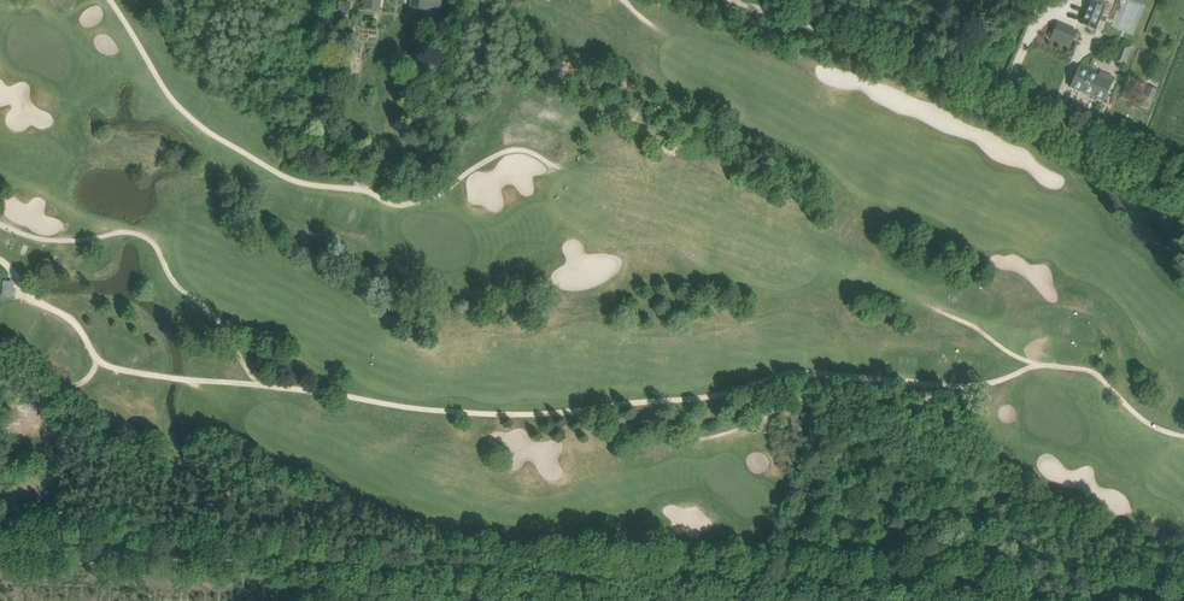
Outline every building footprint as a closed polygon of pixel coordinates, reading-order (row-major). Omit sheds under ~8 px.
[(362,4),(371,5),(370,9),(379,10),(380,0),(363,0),(362,4)] [(410,10),(439,13),(440,0),(412,0),(410,10)] [(1096,29),(1107,3),(1101,0),(1088,0),(1079,22),(1096,29)] [(339,5),(338,12),(347,13),(349,3),(339,2),(339,5)] [(1050,40),(1070,47),(1077,30),(1057,23),(1050,40)] [(1121,43),(1114,60),(1125,65),(1132,48),(1121,43)] [(1078,67),(1070,87),(1103,101),(1111,81),(1078,67)] [(922,417),(931,420),(934,411),(925,408),(922,417)] [(950,472),(966,479),(969,472),(953,465),(950,472)] [(938,512),(945,516),(949,509),(942,506),(938,512)]
